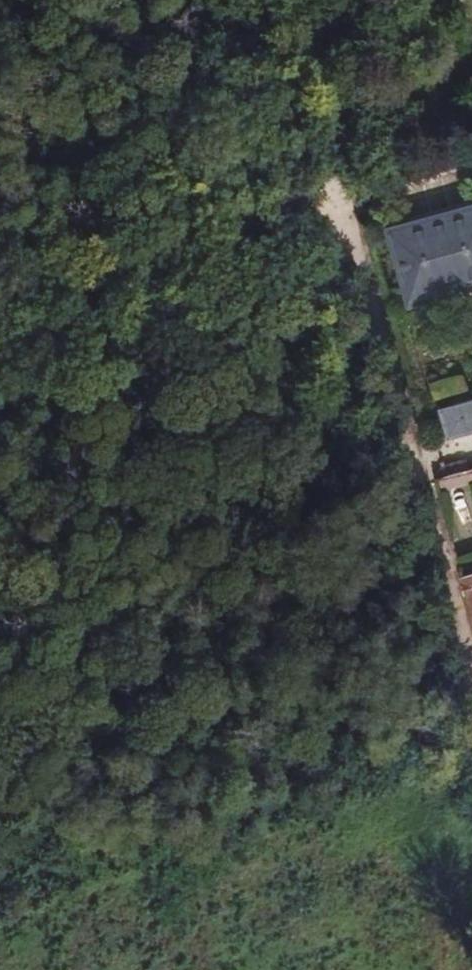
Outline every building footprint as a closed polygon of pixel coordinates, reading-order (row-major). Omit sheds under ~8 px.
[(411,307),(471,291),(471,204),(389,226),(411,307)] [(450,440),(471,434),(471,400),(441,408),(450,440)] [(437,475),(443,500),(454,498),(458,514),(462,513),(456,489),(471,486),(471,468),(437,475)] [(464,580),(471,610),(471,578),(464,580)]
